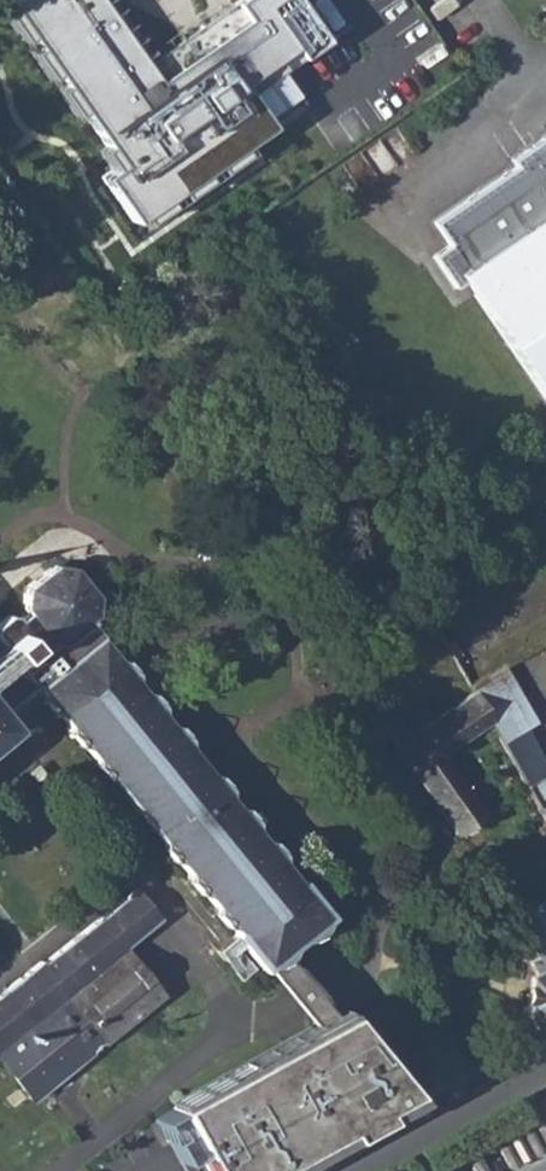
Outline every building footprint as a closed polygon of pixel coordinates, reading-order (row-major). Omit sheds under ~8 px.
[(138,118),(151,138),(252,70),(238,52),(226,61),(208,34),(211,32),(193,7),(111,64),(130,93),(133,90),(148,103),(134,112),(138,118)] [(111,137),(131,165),(157,147),(151,138),(138,118),(111,137)] [(510,158),(514,164),(431,221),(461,267),(455,270),(545,404),(545,134),(510,158)] [(31,687),(38,693),(36,700),(49,715),(55,716),(65,727),(64,734),(75,749),(80,748),(91,761),(89,766),(103,783),(108,782),(157,842),(155,846),(169,864),(174,863),(184,875),(182,879),(196,897),(201,897),(211,908),(209,913),(222,931),(227,930),(231,936),(229,938),(257,974),(266,967),(270,969),(300,938),(303,941),(316,931),(316,925),(327,917),(296,879),(293,881),(276,861),(278,855),(267,841),(261,842),(249,827),(251,822),(239,806),(234,808),(222,794),(225,789),(212,773),(207,774),(184,744),(185,739),(173,724),(168,725),(158,712),(160,707),(147,692),(143,693),(130,679),(133,674),(120,658),(116,659),(85,621),(92,615),(92,596),(69,567),(51,564),(21,589),(18,612),(21,614),(13,620),(7,612),(0,618),(0,714),(31,687)] [(516,769),(545,823),(545,770),(522,729),(533,723),(500,665),(468,683),(472,689),(489,721),(496,733),(516,769)] [(441,755),(479,728),(489,721),(472,689),(408,735),(401,724),(392,723),(384,729),(455,832),(482,813),(441,755)] [(10,726),(0,714),(0,734),(10,726)] [(487,739),(496,733),(489,721),(479,728),(487,739)] [(29,1098),(156,996),(119,949),(156,921),(133,891),(0,993),(0,1061),(29,1098)] [(538,1031),(545,1027),(545,901),(544,899),(512,916),(538,955),(532,958),(530,962),(536,971),(532,973),(527,1012),(538,1031)] [(244,1069),(345,1014),(340,1007),(239,1062),(244,1069)] [(414,1099),(345,1014),(244,1069),(173,1108),(208,1170),(284,1170),(414,1099)]
